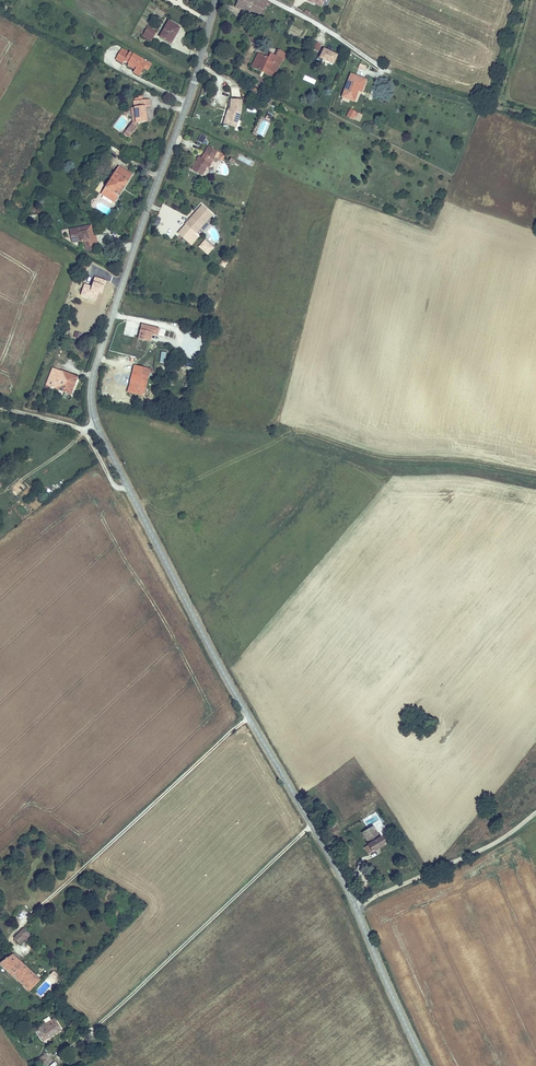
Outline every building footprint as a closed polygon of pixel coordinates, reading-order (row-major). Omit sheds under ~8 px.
[(260,0),(237,0),(233,6),(240,10),(242,8),(258,17),(266,3),(260,0)] [(178,28),(168,23),(160,37),(170,43),(178,28)] [(154,31),(146,27),(142,34),(151,38),(154,31)] [(307,38),(303,45),(311,49),(314,41),(307,38)] [(327,61),(331,51),(326,49),(326,50),(317,47),(316,50),(315,50),(314,50),(311,57),(316,59),(317,56),(327,61)] [(127,55),(121,52),(115,60),(122,64),(124,61),(136,68),(134,73),(140,77),(144,69),(148,62),(130,52),(127,55)] [(248,66),(252,68),(258,54),(255,52),(248,66)] [(274,72),(280,59),(268,54),(266,57),(262,56),(258,54),(252,68),(259,72),(261,68),(272,74),(274,72)] [(148,62),(144,69),(149,72),(153,64),(148,62)] [(259,72),(271,77),(274,79),(277,74),(274,72),(272,74),(261,68),(259,72)] [(360,91),(364,80),(351,74),(341,98),(351,101),(356,91),(360,91)] [(305,75),(303,79),(313,84),(315,80),(305,75)] [(240,99),(229,98),(228,109),(227,112),(225,111),(221,122),(233,126),(239,111),(240,99)] [(149,100),(134,101),(134,108),(135,118),(132,118),(132,123),(126,133),(132,136),(137,127),(136,126),(136,123),(146,122),(144,107),(150,106),(149,100)] [(354,118),(357,111),(343,105),(340,113),(347,116),(348,115),(354,118)] [(198,141),(204,143),(206,136),(200,134),(198,141)] [(214,150),(206,146),(202,154),(201,154),(199,158),(196,156),(190,168),(200,174),(204,165),(206,166),(212,155),(214,150)] [(131,175),(117,165),(100,191),(115,201),(131,175)] [(212,213),(201,204),(185,223),(186,224),(178,232),(191,243),(199,235),(195,232),(212,213)] [(70,230),(71,239),(83,236),(84,240),(85,246),(96,244),(95,236),(92,237),(90,226),(70,230)] [(213,247),(207,242),(202,248),(207,253),(213,247)] [(150,333),(151,327),(141,324),(135,349),(145,351),(150,333)] [(135,366),(128,392),(143,396),(149,369),(135,366)] [(76,377),(53,370),(47,386),(71,394),(76,377)] [(375,837),(368,827),(356,835),(363,845),(358,849),(363,857),(382,844),(377,836),(375,837)] [(28,936),(23,931),(16,939),(20,944),(26,938),(28,936)] [(39,980),(12,953),(1,964),(28,991),(39,980)] [(52,999),(43,1007),(49,1014),(61,1011),(52,999)] [(60,1030),(54,1019),(40,1027),(46,1038),(60,1030)] [(46,1038),(40,1027),(35,1029),(42,1040),(46,1038)] [(48,1054),(39,1058),(42,1063),(51,1058),(48,1054)]
